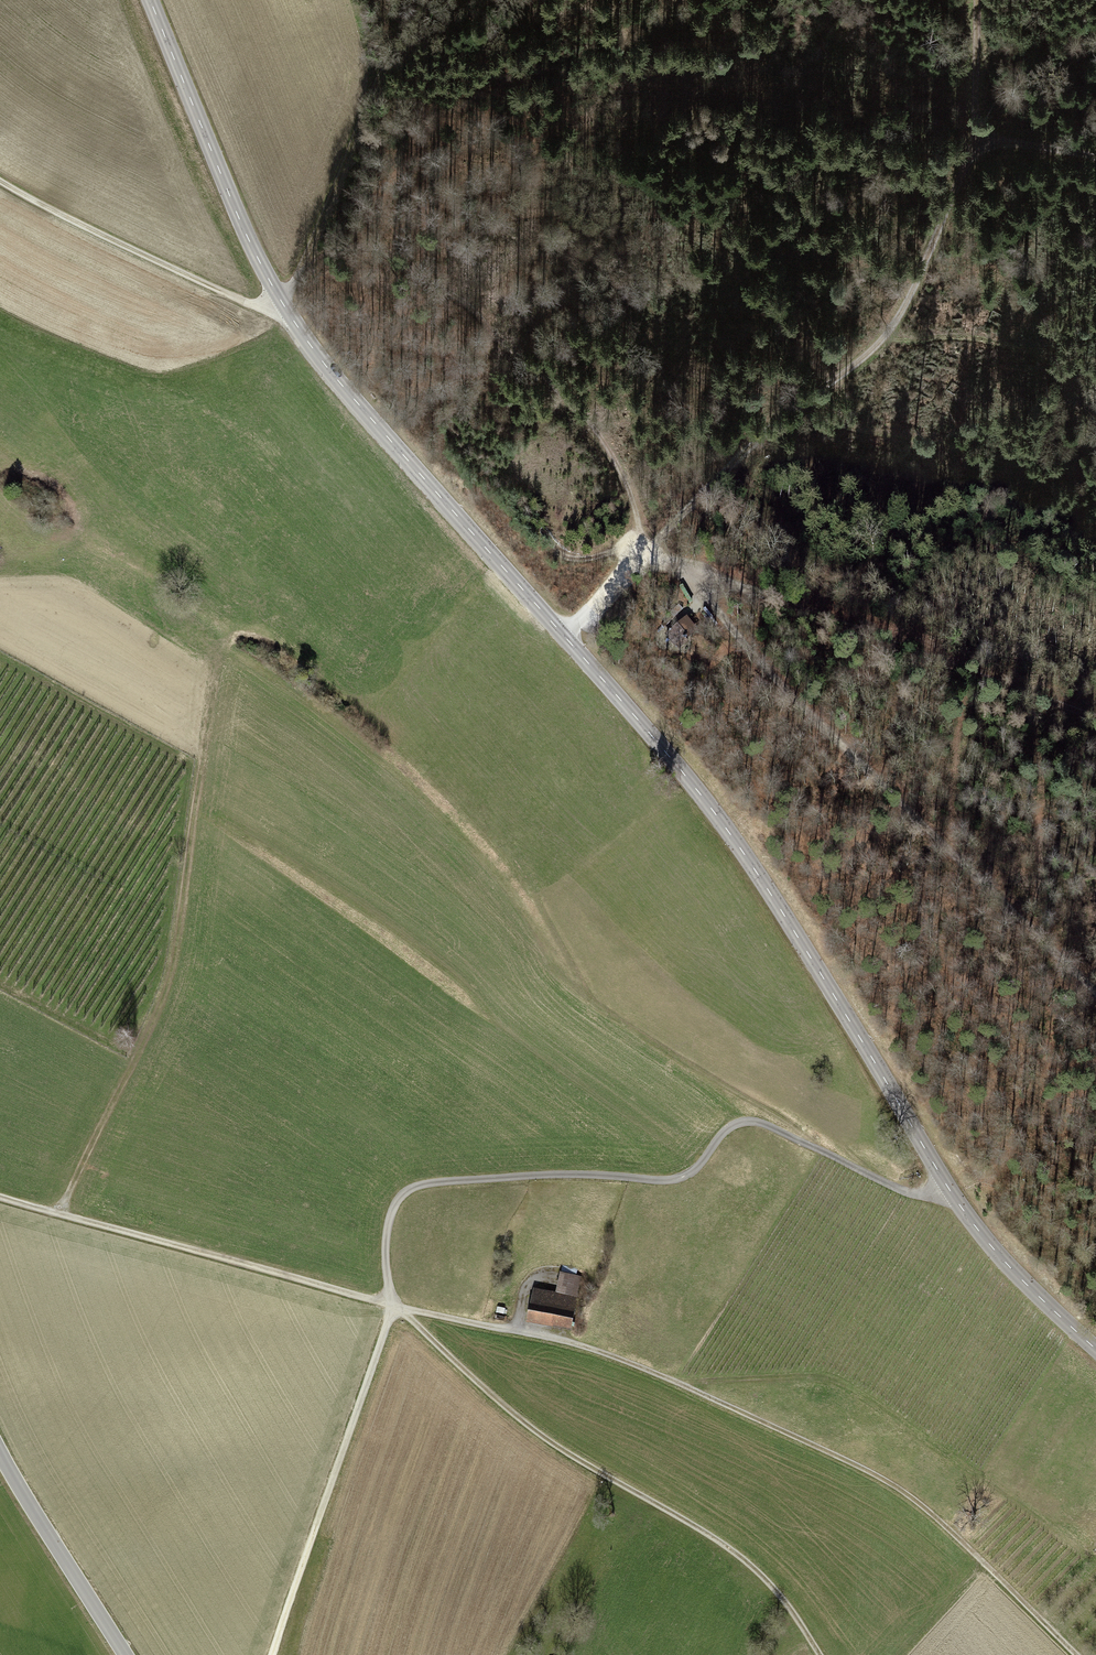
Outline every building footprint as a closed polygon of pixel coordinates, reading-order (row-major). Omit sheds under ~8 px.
[(674,618),(683,609),(679,605),(669,613),(672,615),(667,620),(661,625),(663,628),(669,622),(674,618)] [(686,617),(665,635),(675,647),(685,638),(687,636),(688,637),(697,629),(686,617)] [(533,1289),(527,1320),(571,1329),(582,1278),(560,1274),(556,1294),(533,1289)] [(823,1389),(812,1385),(810,1390),(821,1394),(823,1389)] [(961,1483),(957,1489),(964,1493),(968,1488),(961,1483)]
